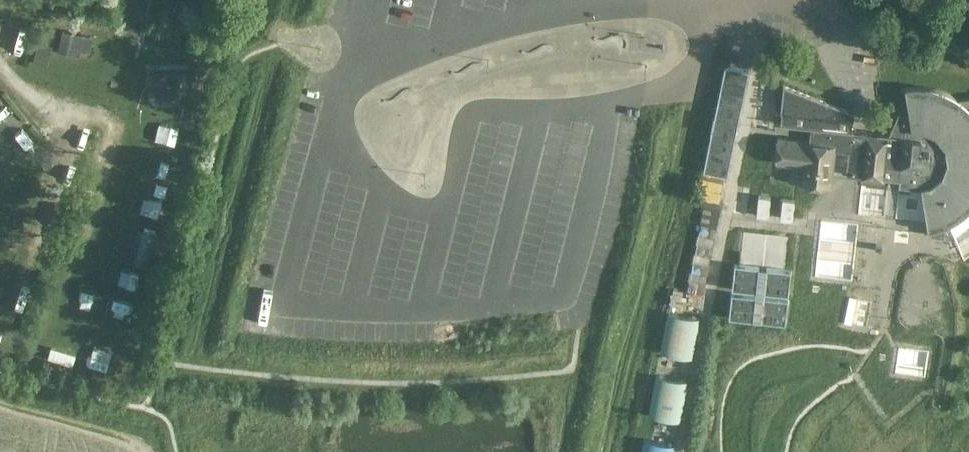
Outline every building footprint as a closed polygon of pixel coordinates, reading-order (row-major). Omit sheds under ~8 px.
[(747,69),(725,65),(703,169),(726,174),(747,69)] [(178,94),(177,74),(157,76),(158,95),(178,94)] [(881,178),(898,180),(898,186),(920,188),(927,229),(929,229),(928,235),(936,236),(943,237),(944,225),(949,223),(956,218),(965,211),(968,208),(968,97),(959,98),(955,96),(949,92),(940,89),(932,86),(925,85),(918,85),(903,86),(906,103),(906,106),(899,107),(892,124),(887,135),(850,132),(851,121),(852,120),(853,113),(782,85),(779,113),(780,113),(779,124),(809,127),(808,140),(776,137),(774,163),(789,164),(787,181),(798,183),(830,186),(834,150),(847,152),(844,175),(861,176),(860,178),(881,181),(881,178)] [(192,116),(193,108),(183,107),(182,115),(192,116)] [(704,176),(701,196),(725,200),(728,181),(704,176)] [(716,225),(720,206),(704,203),(700,222),(716,225)] [(783,245),(746,240),(743,264),(781,269),(783,245)] [(757,267),(734,264),(731,288),(755,290),(757,267)] [(789,271),(766,268),(764,291),(787,293),(789,271)] [(754,296),(731,293),(728,317),(751,320),(754,296)] [(787,299),(763,297),(761,320),(784,323),(787,299)] [(113,299),(111,316),(135,319),(137,302),(113,299)] [(699,317),(667,311),(660,351),(692,356),(699,317)] [(687,380),(655,374),(648,414),(680,419),(687,380)] [(641,451),(672,451),(674,443),(644,437),(641,451)]
